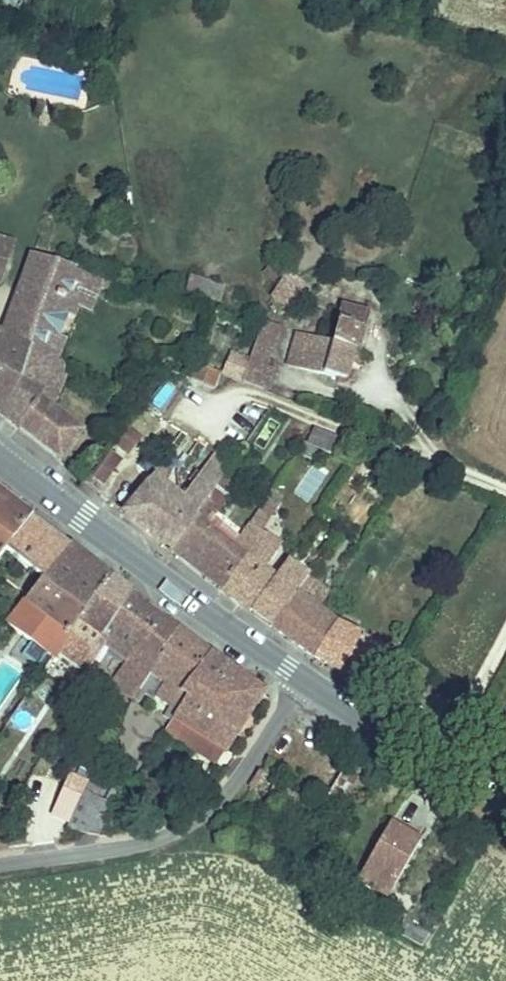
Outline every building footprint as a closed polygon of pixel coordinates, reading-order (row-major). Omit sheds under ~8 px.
[(70,59),(71,46),(56,44),(55,58),(70,59)] [(0,181),(0,193),(18,194),(19,182),(0,181)] [(37,184),(19,182),(18,194),(36,195),(37,184)] [(57,203),(11,325),(0,322),(0,414),(5,418),(17,369),(33,331),(60,267),(101,278),(115,211),(66,195),(62,204),(57,203)] [(99,286),(101,278),(60,267),(33,331),(17,369),(5,418),(60,460),(80,425),(55,405),(40,394),(53,363),(89,284),(99,286)] [(340,382),(351,353),(359,331),(335,321),(327,344),(303,335),(292,364),(316,373),(340,382)] [(266,392),(275,368),(251,360),(243,384),(266,392)] [(69,373),(53,363),(40,394),(55,405),(69,373)] [(197,364),(191,379),(216,389),(222,374),(197,364)] [(267,451),(280,422),(266,416),(253,445),(267,451)] [(124,426),(114,446),(129,455),(140,433),(124,426)] [(337,436),(314,426),(313,429),(309,440),(331,449),(335,438),(337,436)] [(148,473),(125,513),(175,552),(217,471),(219,467),(196,454),(176,488),(148,473)] [(217,471),(175,552),(219,588),(242,552),(203,521),(212,505),(227,477),(217,471)] [(3,547),(42,576),(69,541),(0,487),(0,550),(3,547)] [(242,552),(219,588),(236,602),(260,566),(251,559),(266,524),(269,518),(258,514),(242,552)] [(251,559),(260,566),(277,529),(266,524),(251,559)] [(42,576),(26,596),(69,628),(107,571),(69,541),(42,576)] [(236,602),(248,612),(271,573),(260,566),(236,602)] [(69,628),(61,639),(89,659),(118,621),(138,595),(107,571),(69,628)] [(248,612),(271,629),(295,589),(271,573),(248,612)] [(271,629),(317,660),(342,621),(319,606),(296,590),(295,589),(271,629)] [(138,595),(118,621),(145,642),(167,618),(138,595)] [(43,666),(61,639),(69,628),(26,596),(0,630),(0,632),(43,666)] [(317,660),(379,697),(383,690),(401,662),(342,621),(317,660)] [(182,691),(212,653),(181,630),(159,653),(147,666),(182,691)] [(159,653),(145,642),(103,673),(125,690),(147,666),(159,653)] [(222,743),(264,694),(212,653),(182,691),(185,694),(175,709),(191,721),(222,743)] [(177,738),(191,721),(175,709),(163,728),(177,738)] [(90,777),(59,833),(93,839),(111,809),(102,805),(111,789),(90,777)] [(396,820),(368,863),(392,879),(421,836),(396,820)] [(392,879),(368,863),(360,875),(384,890),(392,879)] [(401,941),(415,949),(425,935),(412,926),(401,941)]
